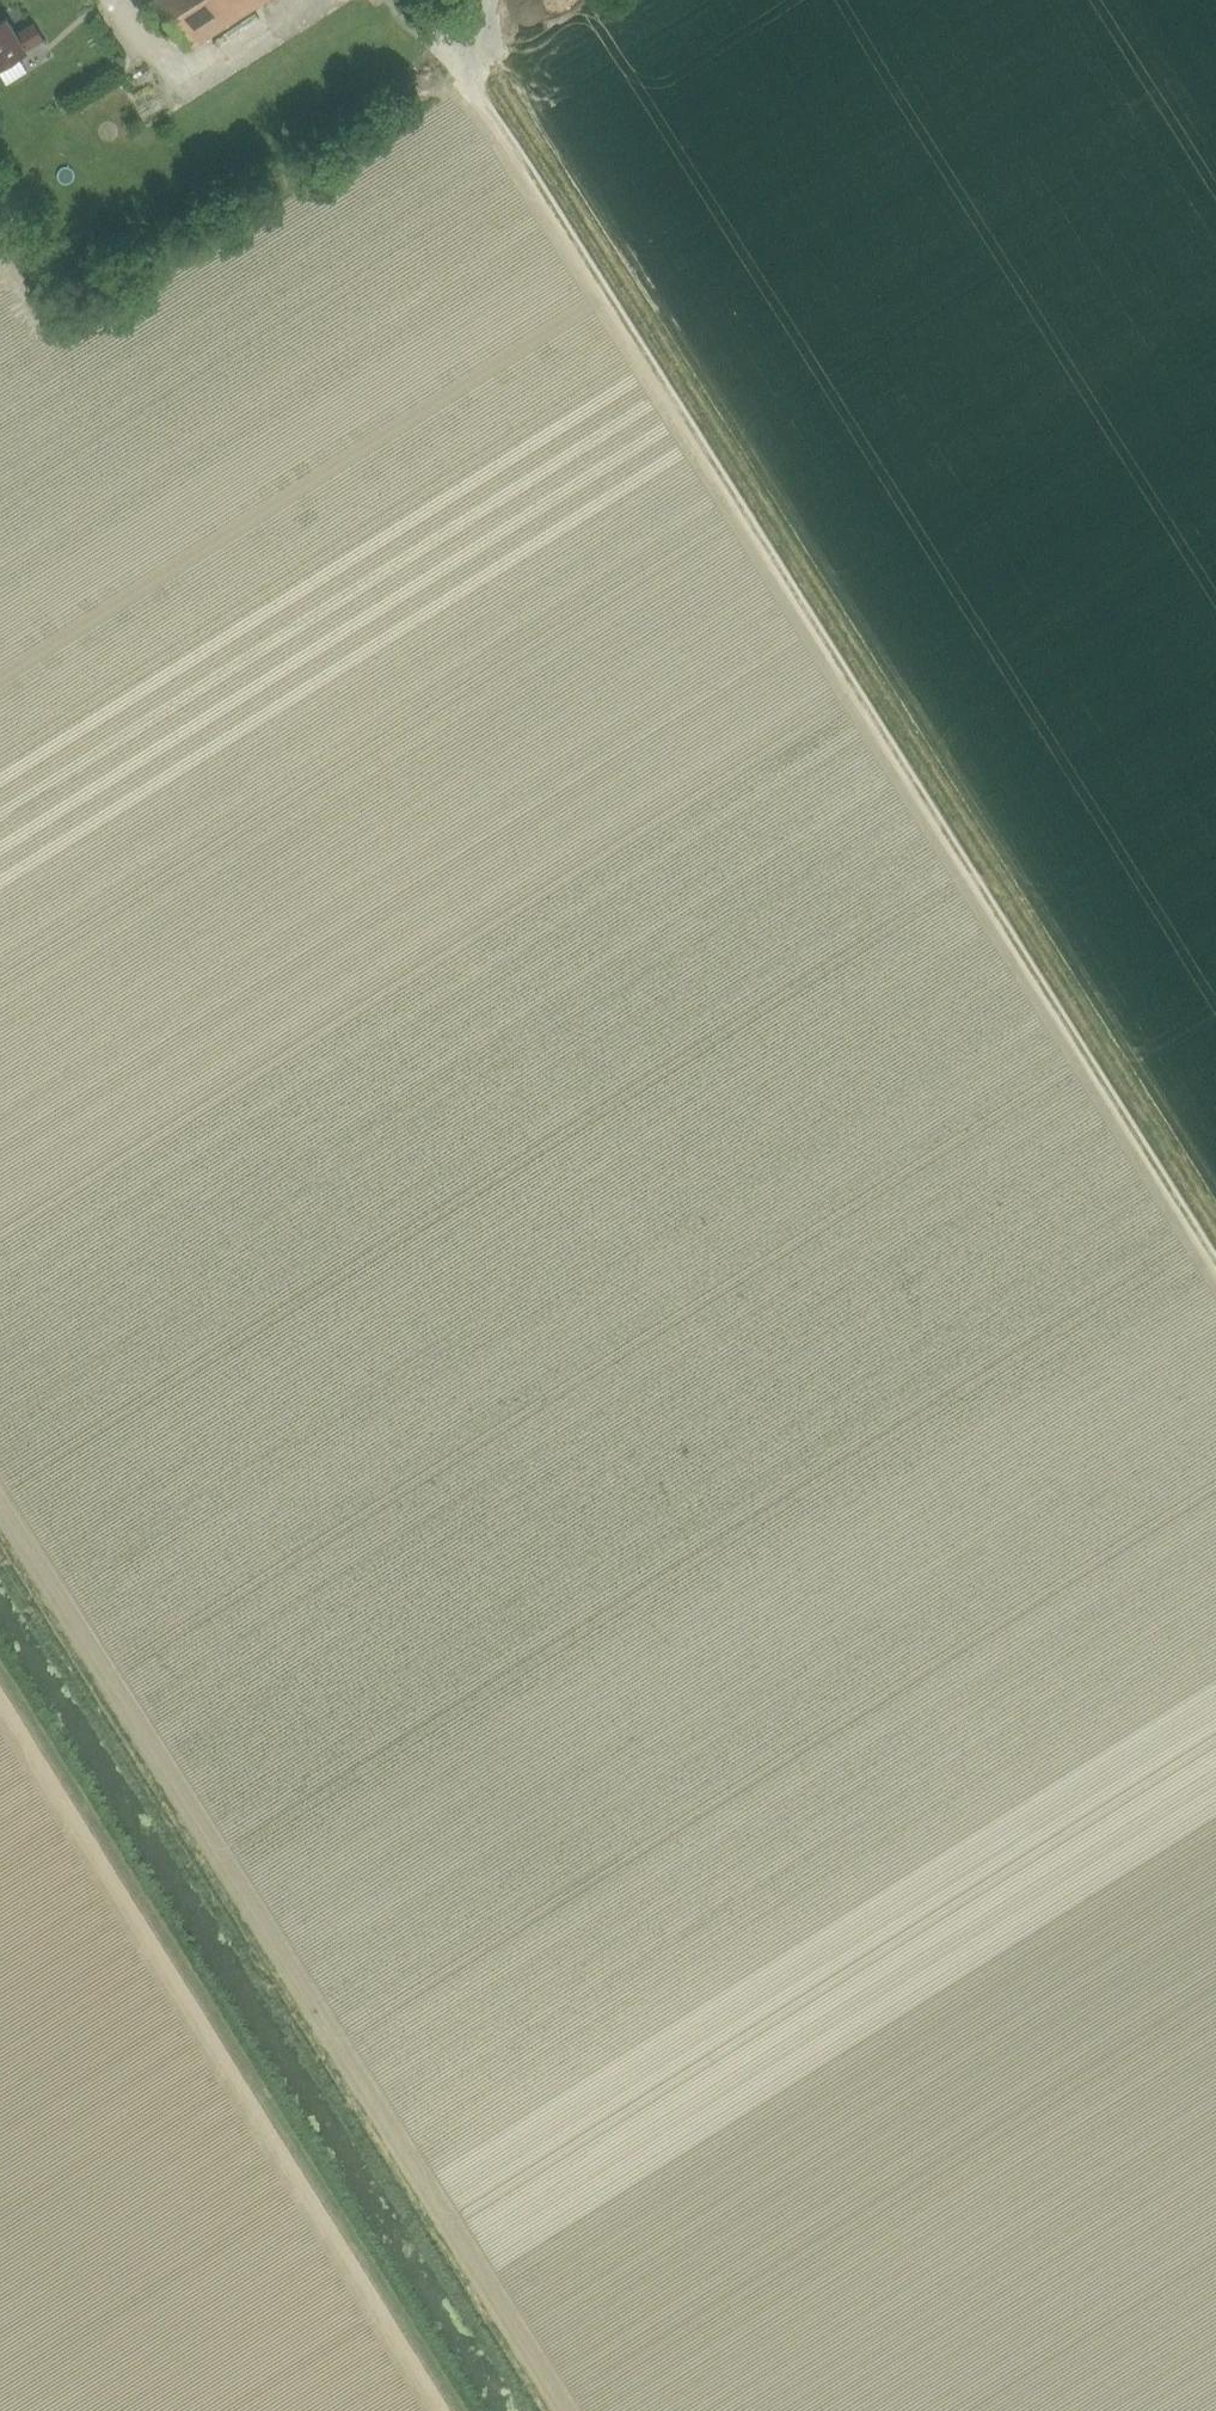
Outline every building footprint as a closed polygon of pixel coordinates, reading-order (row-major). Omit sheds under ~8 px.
[(190,47),(263,0),(159,0),(190,47)] [(40,37),(32,24),(15,34),(5,18),(0,22),(0,68),(26,51),(24,47),(40,37)]
